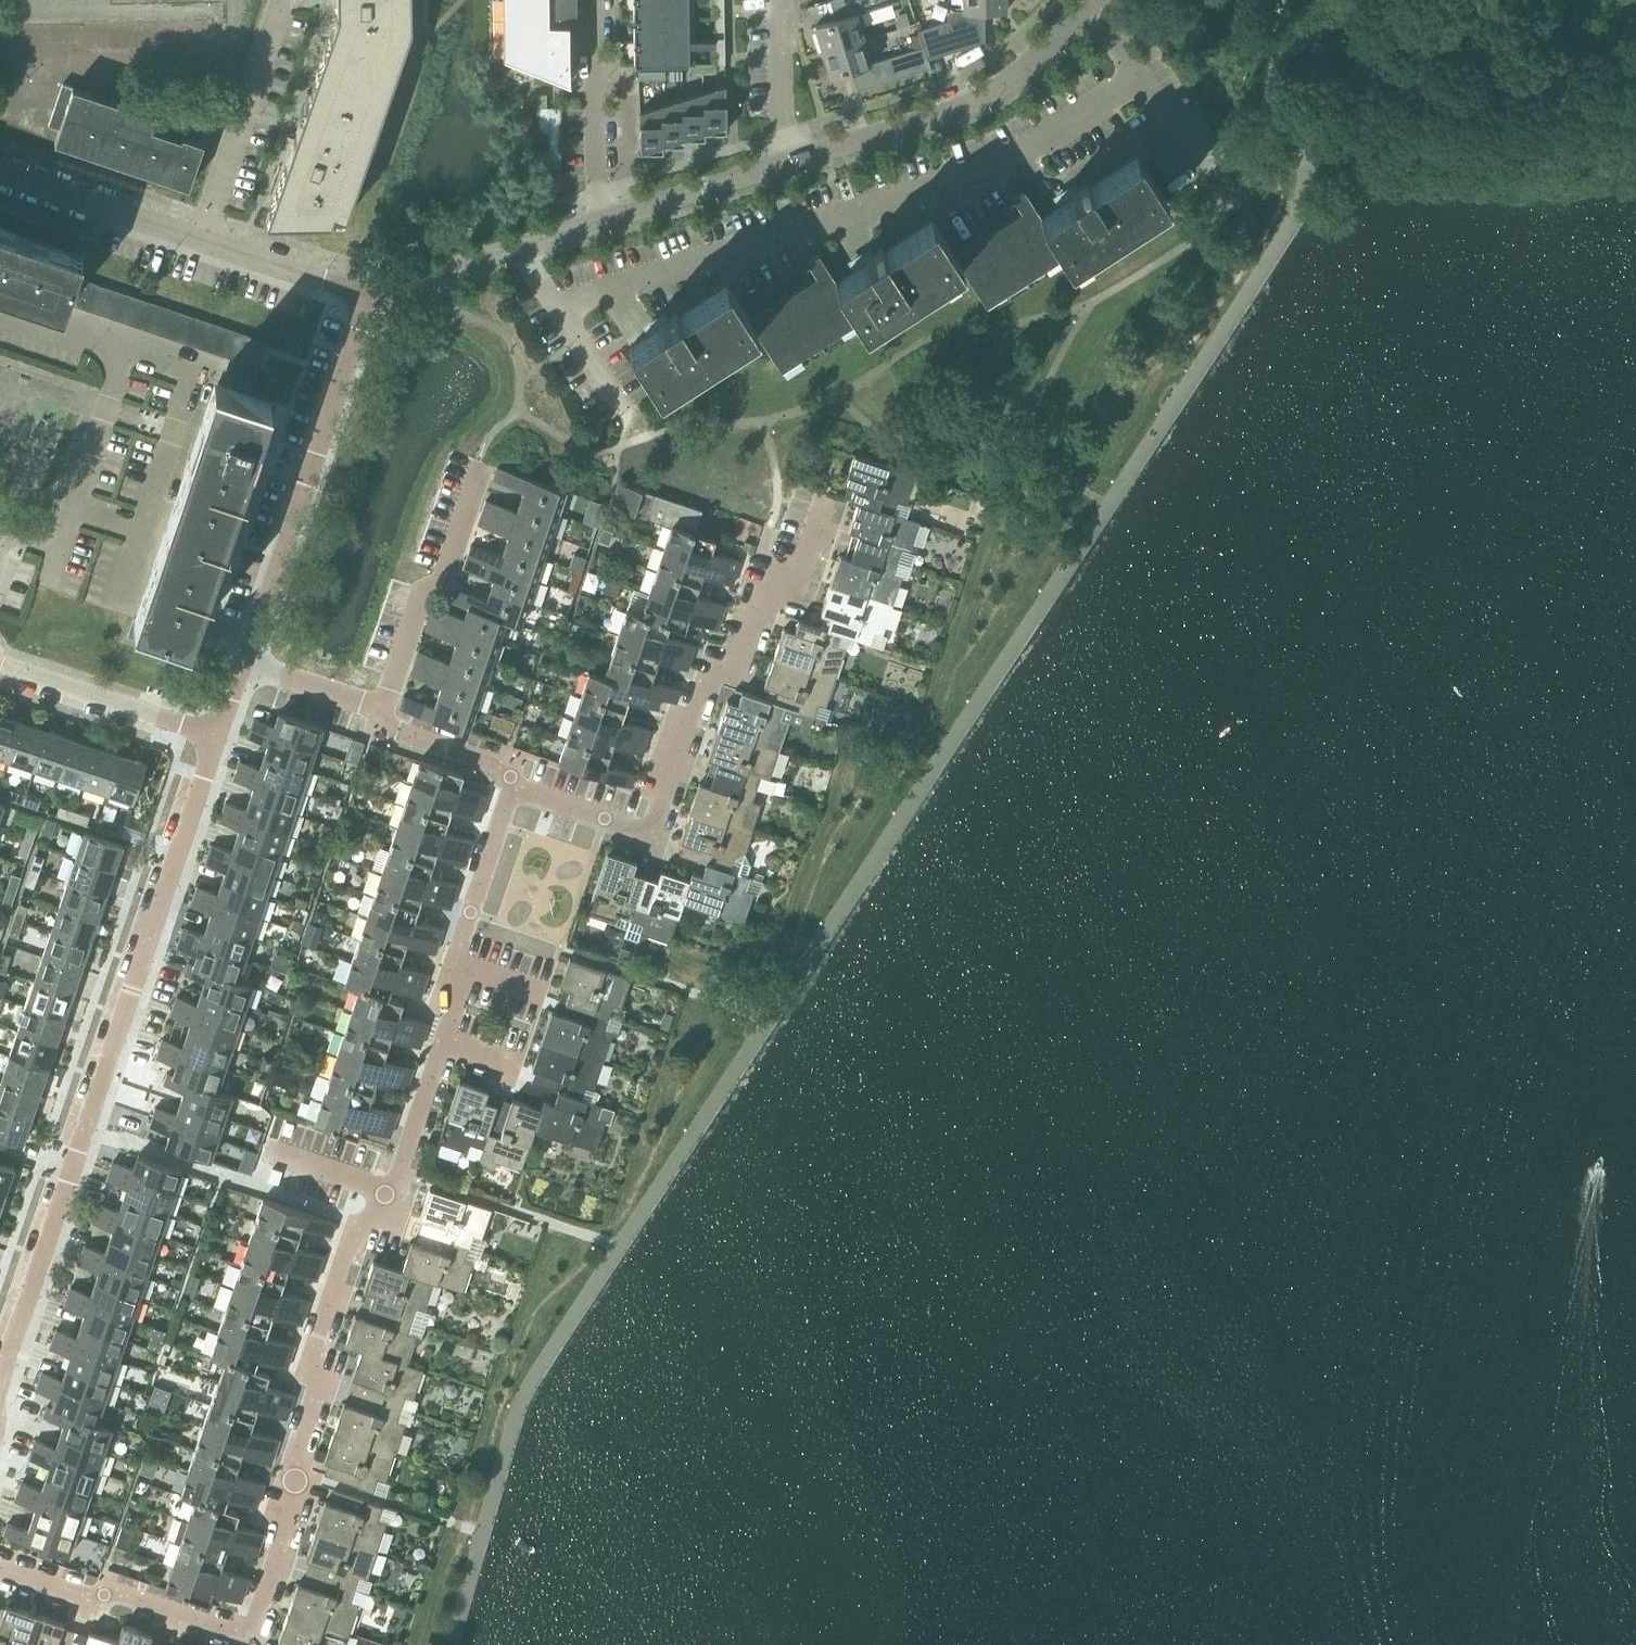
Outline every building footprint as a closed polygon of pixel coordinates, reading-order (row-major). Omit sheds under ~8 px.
[(338,14),(267,221),(345,220),(412,26),(411,2),(407,2),(407,0),(338,0),(338,14)] [(534,68),(570,81),(569,39),(569,37),(576,37),(578,37),(577,0),(504,0),(505,58),(534,67),(534,68)] [(638,2),(634,2),(635,19),(639,19),(639,25),(635,25),(635,42),(639,42),(639,47),(635,47),(635,65),(690,64),(688,0),(638,0),(638,2)] [(823,51),(865,38),(857,13),(900,0),(830,0),(835,13),(841,12),(842,17),(816,25),(823,51)] [(920,33),(928,58),(929,58),(986,40),(985,16),(980,16),(980,10),(1007,10),(1007,0),(964,0),(964,9),(949,9),(949,20),(919,29),(920,33)] [(724,4),(716,4),(716,17),(725,17),(724,4)] [(900,13),(896,20),(898,27),(911,23),(907,11),(900,13)] [(725,40),(725,27),(716,27),(716,40),(725,40)] [(865,38),(823,51),(831,76),(850,70),(852,76),(854,76),(858,89),(931,67),(929,58),(928,58),(920,33),(911,36),(915,48),(872,62),(865,38)] [(717,50),(717,62),(717,63),(725,63),(725,50),(717,50)] [(717,62),(703,63),(704,71),(717,71),(717,63),(717,62)] [(704,71),(703,63),(690,63),(690,71),(704,71)] [(652,78),(652,70),(639,70),(639,79),(652,78)] [(665,70),(652,70),(652,78),(666,78),(665,70)] [(726,84),(705,90),(706,131),(714,131),(715,131),(727,131),(726,102),(726,84)] [(705,90),(684,97),(684,138),(693,137),(694,138),(706,137),(706,131),(705,90)] [(684,97),(663,104),(663,144),(672,144),(673,144),(685,144),(684,138),(684,97)] [(663,144),(663,104),(640,111),(640,122),(641,149),(641,151),(651,151),(652,151),(664,151),(663,144)] [(1020,219),(959,258),(958,259),(961,264),(987,305),(1065,255),(1070,262),(1167,199),(1139,154),(1091,185),(1089,182),(1072,193),(1075,198),(1062,207),(1061,205),(1025,228),(1020,219)] [(1013,196),(1023,211),(1034,204),(1024,188),(1013,196)] [(815,284),(754,323),(753,324),(756,329),(782,369),(860,319),(865,326),(961,264),(958,259),(959,258),(933,219),(886,250),(883,246),(866,257),(870,263),(857,271),(856,269),(820,292),(815,284)] [(67,301),(75,276),(81,258),(0,231),(0,283),(66,306),(67,301)] [(808,260),(818,276),(829,268),(819,253),(808,260)] [(87,280),(75,276),(67,301),(78,305),(87,280)] [(98,283),(87,280),(78,305),(89,309),(98,283)] [(98,283),(89,309),(101,313),(109,287),(98,283)] [(753,324),(754,323),(728,283),(681,314),(678,311),(661,321),(665,327),(652,336),(651,334),(631,346),(660,391),(756,329),(753,324)] [(101,313),(112,316),(120,291),(109,287),(101,313)] [(131,295),(120,291),(112,316),(123,320),(131,295)] [(143,298),(131,295),(123,320),(134,324),(143,298)] [(134,324),(145,328),(154,302),(143,298),(134,324)] [(165,306),(154,302),(145,328),(156,332),(165,306)] [(156,332),(167,335),(176,309),(165,306),(156,332)] [(187,313),(176,309),(167,335),(179,339),(187,313)] [(190,343),(199,317),(187,313),(179,339),(190,343)] [(201,347),(210,321),(199,317),(190,343),(201,347)] [(212,350),(221,324),(210,321),(201,347),(212,350)] [(221,324),(212,350),(223,354),(232,328),(221,324)] [(223,354),(234,358),(244,332),(232,328),(223,354)] [(244,332),(234,358),(259,366),(268,340),(244,332)] [(234,358),(230,370),(254,379),(259,366),(234,358)] [(230,370),(226,383),(250,391),(254,379),(230,370)] [(250,391),(226,383),(219,381),(139,619),(187,635),(243,470),(259,475),(272,435),(256,430),(267,397),(250,391)] [(851,499),(859,501),(894,513),(894,512),(898,501),(907,503),(917,474),(855,453),(845,482),(855,486),(851,499)] [(522,489),(519,499),(559,512),(566,489),(498,466),(493,479),(522,489)] [(611,505),(672,525),(672,524),(695,532),(702,510),(619,482),(611,505)] [(487,499),(483,511),(551,534),(559,512),(519,499),(516,509),(487,499)] [(860,533),(855,546),(899,560),(903,548),(911,551),(921,521),(894,512),(894,513),(859,501),(849,530),(860,533)] [(507,533),(504,543),(544,556),(551,534),(483,511),(478,524),(507,533)] [(672,525),(665,547),(737,572),(741,559),(712,550),(716,539),(695,532),(672,524),(672,525)] [(472,543),(468,556),(536,579),(544,556),(504,543),(501,553),(472,543)] [(841,554),(831,583),(893,604),(903,575),(895,572),(899,560),(855,546),(851,558),(841,554)] [(665,547),(657,569),(701,584),(704,574),(733,584),(737,572),(665,547)] [(575,555),(572,565),(583,569),(586,559),(575,555)] [(492,578),(489,588),(529,601),(536,579),(468,556),(464,568),(492,578)] [(576,568),(573,577),(580,579),(583,570),(576,568)] [(657,569),(650,592),(722,616),(726,604),(697,594),(701,584),(657,569)] [(586,580),(582,592),(596,597),(600,585),(586,580)] [(832,615),(828,627),(828,628),(842,633),(870,643),(875,630),(883,633),(893,604),(831,583),(821,612),(832,615)] [(452,602),(466,606),(506,620),(506,619),(521,624),(529,601),(489,588),(486,597),(457,588),(452,602)] [(650,592),(642,614),(671,624),(671,625),(686,630),(689,619),(718,628),(722,616),(650,592)] [(434,605),(430,618),(499,641),(506,620),(466,606),(463,616),(434,605)] [(627,609),(620,632),(692,656),(696,644),(668,634),(671,625),(671,624),(642,614),(627,609)] [(784,627),(775,656),(836,677),(846,648),(838,645),(842,633),(828,628),(828,627),(799,617),(795,630),(784,627)] [(455,640),(452,650),(491,663),(499,641),(430,618),(426,630),(455,640)] [(574,623),(568,638),(581,643),(582,637),(581,636),(584,626),(574,623)] [(620,632),(612,654),(656,668),(659,659),(688,668),(692,656),(620,632)] [(419,650),(415,662),(484,685),(491,663),(452,650),(448,660),(419,650)] [(612,654),(605,676),(662,696),(677,701),(681,688),(653,678),(656,668),(612,654)] [(775,688),(771,700),(771,701),(785,705),(785,706),(814,716),(818,703),(827,706),(836,677),(775,656),(765,685),(775,688)] [(440,684),(437,694),(476,708),(484,685),(415,662),(411,675),(440,684)] [(590,671),(582,694),(626,709),(629,699),(658,708),(662,696),(605,676),(590,671)] [(728,699),(718,728),(780,749),(790,720),(781,717),(785,706),(785,705),(771,701),(771,700),(742,690),(738,703),(728,699)] [(476,708),(437,694),(433,704),(404,694),(400,708),(469,731),(476,708)] [(582,694),(575,716),(647,741),(652,728),(623,719),(626,709),(582,694)] [(255,717),(251,727),(316,749),(324,727),(279,712),(275,724),(255,717)] [(9,759),(22,720),(0,713),(0,756),(9,759)] [(575,716),(567,738),(611,753),(614,743),(643,753),(647,741),(575,716)] [(503,718),(500,728),(511,732),(514,721),(503,718)] [(9,759),(34,768),(47,729),(22,720),(9,759)] [(269,743),(265,755),(309,770),(316,749),(251,727),(248,737),(269,743)] [(719,761),(715,773),(758,788),(770,792),(774,780),(770,778),(780,749),(718,728),(708,757),(719,761)] [(34,768),(58,776),(71,737),(47,729),(34,768)] [(58,776),(82,784),(95,745),(71,737),(58,776)] [(611,753),(567,738),(559,761),(632,786),(637,773),(608,763),(611,753)] [(82,784),(107,792),(120,753),(95,745),(82,784)] [(120,753),(107,792),(134,801),(147,762),(120,753)] [(241,759),(237,769),(302,791),(309,770),(265,755),(261,766),(241,759)] [(420,759),(412,782),(485,807),(489,794),(461,784),(464,774),(420,759)] [(255,785),(251,797),(295,812),(302,791),(237,769),(234,778),(255,785)] [(700,782),(691,811),(752,832),(762,803),(754,800),(758,788),(715,773),(711,785),(700,782)] [(412,782),(405,804),(449,819),(452,809),(481,819),(485,807),(412,782)] [(26,794),(23,803),(38,808),(41,799),(44,788),(37,785),(33,796),(26,794)] [(8,798),(23,803),(26,794),(11,789),(8,798)] [(226,801),(223,811),(288,833),(295,812),(251,797),(247,808),(226,801)] [(405,804),(398,827),(470,851),(474,839),(446,829),(449,819),(405,804)] [(57,814),(72,819),(75,810),(60,805),(57,814)] [(75,810),(72,819),(87,824),(90,815),(75,810)] [(240,827),(237,839),(281,854),(288,833),(223,811),(220,820),(240,827)] [(687,856),(707,863),(707,862),(730,870),(730,869),(747,875),(750,864),(746,851),(752,832),(691,811),(681,839),(691,843),(687,856)] [(102,815),(98,828),(143,843),(148,831),(102,815)] [(43,833),(52,836),(57,821),(48,818),(43,833)] [(29,823),(24,838),(33,841),(38,826),(29,823)] [(324,824),(320,834),(329,837),(333,827),(324,824)] [(398,827),(390,849),(434,863),(437,854),(466,863),(470,851),(398,827)] [(85,830),(76,856),(115,869),(124,843),(85,830)] [(33,841),(24,838),(19,853),(28,856),(33,841)] [(212,843),(209,853),(274,874),(281,854),(237,839),(233,850),(212,843)] [(337,846),(334,854),(341,857),(344,848),(337,846)] [(390,849),(383,871),(455,895),(459,883),(431,873),(434,863),(390,849)] [(619,915),(631,919),(646,875),(634,871),(637,861),(608,851),(587,913),(616,923),(619,915)] [(226,869),(223,881),(267,896),(274,874),(209,853),(206,862),(226,869)] [(36,854),(31,869),(40,872),(45,857),(36,854)] [(76,856),(68,881),(107,894),(115,869),(76,856)] [(693,871),(690,879),(683,901),(684,901),(745,921),(754,892),(746,889),(750,876),(747,875),(730,869),(730,870),(707,862),(707,863),(703,874),(693,871)] [(40,872),(31,869),(26,884),(35,887),(40,872)] [(646,875),(631,919),(626,935),(638,939),(641,931),(670,941),(684,901),(683,901),(690,879),(662,869),(658,880),(646,875)] [(383,871),(375,893),(419,908),(422,898),(451,908),(455,895),(383,871)] [(13,873),(8,888),(17,891),(22,876),(13,873)] [(310,874),(306,884),(315,887),(319,877),(310,874)] [(68,881),(60,905),(99,918),(107,894),(68,881)] [(198,885),(195,895),(260,917),(267,896),(223,881),(219,892),(198,885)] [(17,891),(8,888),(3,903),(12,906),(17,891)] [(375,893),(368,915),(440,940),(444,928),(416,918),(419,908),(375,893)] [(212,911),(208,922),(253,938),(260,917),(195,895),(192,904),(212,911)] [(297,896),(295,903),(305,906),(307,900),(297,896)] [(20,903),(14,918),(24,921),(29,906),(20,903)] [(60,905),(52,930),(90,943),(99,918),(60,905)] [(316,910),(313,921),(324,924),(327,914),(316,910)] [(368,915),(360,938),(404,952),(407,942),(436,952),(440,940),(368,915)] [(24,921),(14,918),(9,933),(18,936),(24,921)] [(296,920),(294,927),(302,930),(304,922),(296,920)] [(184,927),(181,937),(246,958),(253,938),(208,922),(205,934),(184,927)] [(52,930),(43,955),(82,968),(90,943),(52,930)] [(306,934),(303,942),(313,945),(316,938),(306,934)] [(198,953),(194,964),(239,980),(239,979),(246,958),(181,937),(177,946),(198,953)] [(360,938),(353,960),(425,984),(430,972),(401,962),(404,952),(360,938)] [(622,948),(618,960),(626,962),(630,950),(622,948)] [(7,970),(12,955),(3,952),(0,961),(0,968),(7,970)] [(276,953),(272,966),(292,973),(296,960),(276,953)] [(43,955),(35,980),(74,993),(82,968),(43,955)] [(571,989),(567,1001),(610,1016),(614,1003),(622,1006),(632,977),(571,956),(561,985),(571,989)] [(345,983),(360,988),(360,987),(389,997),(389,996),(392,987),(421,997),(425,984),(353,960),(345,983)] [(206,980),(202,991),(246,1006),(254,984),(239,979),(239,980),(194,964),(189,962),(185,973),(206,980)] [(0,979),(0,996),(3,997),(8,981),(0,979)] [(35,980),(27,1004),(66,1017),(74,993),(35,980)] [(360,988),(352,1010),(425,1034),(429,1022),(400,1012),(404,1001),(389,996),(389,997),(360,987),(360,988)] [(177,995),(174,1005),(239,1027),(246,1006),(202,991),(198,1002),(177,995)] [(552,1010),(542,1039),(604,1060),(614,1031),(606,1028),(610,1016),(567,1001),(563,1013),(552,1010)] [(27,1004),(18,1029),(57,1042),(66,1017),(27,1004)] [(191,1022),(188,1033),(232,1048),(239,1027),(174,1005),(171,1015),(191,1022)] [(270,1009),(269,1013),(288,1019),(290,1014),(284,1012),(283,1014),(270,1009)] [(352,1010),(345,1032),(389,1047),(392,1037),(421,1047),(425,1034),(352,1010)] [(666,1016),(660,1031),(668,1034),(673,1018),(666,1016)] [(18,1029),(10,1054),(49,1067),(57,1042),(18,1029)] [(345,1032),(337,1054),(410,1079),(414,1066),(385,1057),(389,1047),(345,1032)] [(163,1037),(160,1047),(225,1069),(232,1048),(188,1033),(184,1044),(163,1037)] [(539,1084),(559,1091),(559,1090),(582,1098),(582,1097),(586,1086),(594,1089),(604,1060),(542,1039),(533,1068),(543,1071),(539,1084)] [(177,1064),(174,1074),(174,1075),(218,1090),(218,1089),(225,1069),(160,1047),(157,1057),(177,1064)] [(10,1054),(2,1078),(41,1091),(49,1067),(10,1054)] [(337,1054),(330,1076),(374,1091),(377,1081),(406,1091),(410,1079),(337,1054)] [(185,1090),(181,1101),(226,1116),(233,1094),(218,1089),(218,1090),(174,1075),(174,1074),(168,1072),(164,1083),(185,1090)] [(330,1076),(322,1099),(395,1123),(399,1111),(370,1101),(374,1091),(330,1076)] [(0,1084),(0,1105),(32,1116),(41,1091),(2,1078),(0,1084)] [(471,1143),(483,1147),(498,1104),(486,1099),(489,1089),(460,1079),(439,1141),(468,1151),(471,1143)] [(545,1099),(542,1107),(543,1107),(535,1128),(536,1129),(597,1149),(606,1120),(611,1122),(615,1108),(582,1097),(582,1098),(559,1090),(559,1091),(555,1102),(545,1099)] [(498,1104),(483,1147),(485,1147),(480,1160),(493,1168),(498,1161),(522,1169),(536,1129),(535,1128),(543,1107),(542,1107),(514,1097),(510,1108),(498,1104)] [(395,1123),(322,1099),(315,1122),(359,1136),(362,1126),(391,1135),(395,1123)] [(157,1106),(154,1115),(218,1137),(226,1116),(181,1101),(177,1113),(157,1106)] [(9,1147),(14,1145),(16,1139),(24,1142),(32,1116),(0,1105),(0,1144),(9,1147)] [(218,1137),(154,1115),(150,1125),(171,1132),(167,1144),(211,1159),(218,1137)] [(114,1160),(111,1170),(175,1192),(183,1170),(138,1154),(134,1167),(114,1160)] [(7,1192),(15,1166),(0,1161),(0,1190),(7,1192)] [(128,1186),(124,1197),(168,1212),(175,1192),(111,1170),(107,1179),(128,1186)] [(431,1220),(427,1232),(470,1247),(474,1234),(483,1237),(492,1208),(431,1187),(421,1216),(431,1220)] [(100,1202),(96,1212),(161,1233),(168,1212),(124,1197),(120,1209),(100,1202)] [(264,1197),(256,1220),(300,1235),(304,1225),(332,1235),(337,1221),(264,1197)] [(114,1228),(110,1239),(154,1254),(161,1233),(96,1212),(93,1221),(114,1228)] [(256,1220),(249,1242),(322,1267),(326,1254),(297,1245),(300,1235),(256,1220)] [(412,1241),(403,1269),(403,1270),(436,1281),(464,1291),(474,1261),(466,1259),(470,1247),(427,1232),(423,1244),(412,1241)] [(86,1244),(82,1254),(147,1275),(154,1254),(110,1239),(106,1251),(86,1244)] [(249,1242),(242,1264),(285,1279),(289,1269),(317,1279),(322,1267),(249,1242)] [(100,1270),(96,1281),(140,1296),(147,1275),(82,1254),(79,1263),(100,1270)] [(374,1292),(370,1305),(414,1319),(418,1307),(426,1310),(436,1281),(403,1270),(403,1269),(374,1259),(364,1289),(374,1292)] [(242,1264),(234,1287),(307,1311),(311,1299),(282,1289),(285,1279),(242,1264)] [(71,1286),(68,1295),(133,1317),(140,1296),(96,1281),(92,1293),(71,1286)] [(189,1282),(186,1293),(194,1295),(197,1285),(189,1282)] [(224,1283),(216,1306),(227,1309),(270,1324),(274,1314),(302,1323),(307,1311),(234,1287),(224,1283)] [(85,1312),(82,1323),(126,1338),(133,1317),(68,1295),(65,1305),(85,1312)] [(346,1343),(362,1348),(363,1348),(408,1363),(418,1334),(409,1331),(414,1319),(370,1305),(366,1317),(356,1313),(346,1343)] [(227,1309),(219,1331),(292,1356),(296,1343),(267,1334),(270,1324),(227,1309)] [(57,1328),(54,1337),(119,1359),(126,1338),(82,1323),(78,1335),(57,1328)] [(211,1354),(226,1359),(255,1368),(256,1368),(259,1358),(287,1368),(292,1356),(219,1331),(211,1354)] [(71,1354),(67,1365),(112,1380),(119,1359),(54,1337),(51,1347),(71,1354)] [(363,1380),(359,1392),(402,1407),(406,1395),(415,1397),(425,1368),(408,1363),(363,1348),(362,1348),(353,1377),(363,1380)] [(226,1359),(219,1381),(291,1405),(295,1393),(267,1383),(270,1373),(256,1368),(255,1368),(226,1359)] [(43,1370),(40,1379),(105,1401),(112,1380),(67,1365),(64,1377),(43,1370)] [(57,1396),(53,1407),(53,1408),(98,1422),(105,1401),(40,1379),(37,1389),(57,1396)] [(219,1381),(211,1403),(255,1418),(258,1408),(287,1418),(291,1405),(219,1381)] [(345,1401),(335,1430),(397,1451),(406,1422),(398,1419),(402,1407),(359,1392),(355,1405),(345,1401)] [(211,1403),(204,1425),(276,1450),(281,1438),(252,1428),(255,1418),(211,1403)] [(65,1423),(61,1434),(105,1449),(113,1427),(98,1422),(53,1408),(53,1407),(48,1405),(44,1416),(65,1423)] [(204,1425),(196,1448),(240,1462),(243,1453),(272,1462),(276,1450),(204,1425)] [(397,1451),(335,1430),(325,1459),(335,1462),(331,1475),(374,1490),(379,1477),(387,1480),(397,1451)] [(37,1438),(33,1448),(98,1470),(105,1449),(61,1434),(57,1445),(37,1438)] [(50,1465),(47,1476),(91,1491),(98,1470),(33,1448),(30,1458),(50,1465)] [(196,1448),(189,1470),(261,1494),(266,1482),(237,1472),(240,1462),(196,1448)] [(181,1493),(196,1498),(196,1497),(225,1507),(228,1497),(257,1507),(261,1494),(189,1470),(181,1493)] [(22,1480),(19,1490),(84,1512),(91,1491),(47,1476),(43,1487),(22,1480)] [(36,1507),(33,1518),(77,1533),(84,1512),(19,1490),(16,1500),(36,1507)] [(326,1499),(316,1528),(378,1549),(388,1520),(380,1517),(384,1505),(341,1490),(336,1503),(326,1499)] [(196,1498),(189,1520),(261,1544),(265,1532),(236,1522),(240,1512),(225,1507),(196,1497),(196,1498)] [(77,1533),(33,1518),(29,1529),(8,1522),(5,1533),(70,1555),(77,1533)] [(175,1540),(181,1542),(225,1557),(228,1547),(257,1556),(261,1544),(189,1520),(182,1518),(175,1540)] [(124,1523),(118,1542),(130,1546),(137,1527),(124,1523)] [(317,1561),(313,1573),(356,1587),(360,1575),(369,1578),(378,1549),(316,1528),(307,1557),(317,1561)] [(181,1542),(174,1564),(246,1589),(250,1576),(222,1567),(225,1557),(181,1542)] [(246,1589),(174,1564),(166,1588),(210,1602),(213,1591),(242,1601),(246,1589)] [(299,1582),(289,1611),(351,1631),(360,1602),(352,1600),(356,1587),(313,1573),(309,1585),(299,1582)] [(37,1612),(8,1603),(4,1613),(0,1611),(0,1644),(26,1644),(37,1612)] [(351,1631),(289,1611),(279,1640),(289,1643),(289,1644),(346,1644),(351,1631)] [(74,1637),(62,1632),(65,1622),(37,1612),(26,1644),(71,1644),(74,1637)] [(150,1644),(153,1633),(124,1623),(118,1640),(119,1640),(117,1644),(154,1644),(150,1644)] [(119,1640),(118,1640),(90,1630),(86,1641),(74,1637),(71,1644),(117,1644),(119,1640)]
